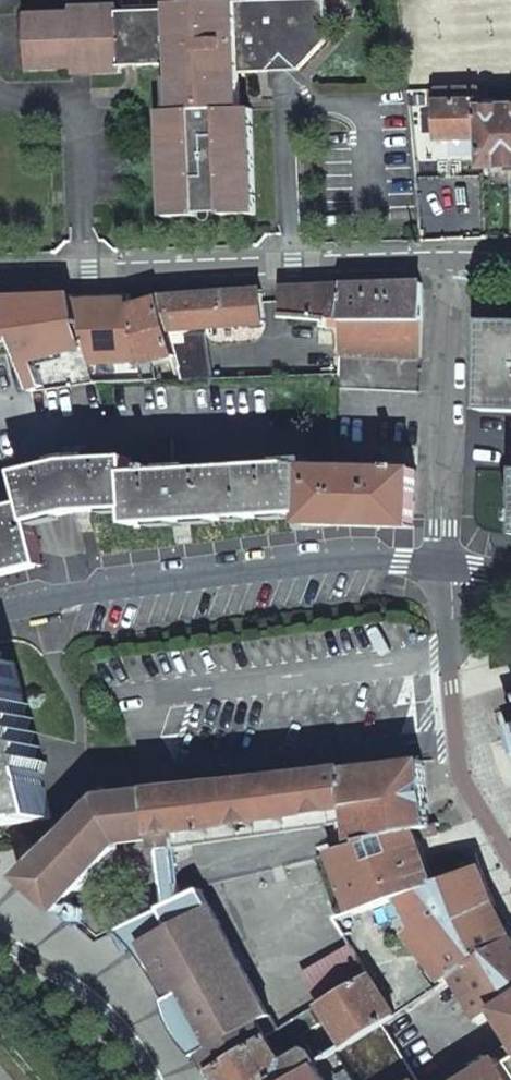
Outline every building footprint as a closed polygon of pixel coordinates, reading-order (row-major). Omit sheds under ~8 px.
[(94,69),(123,69),(123,62),(176,60),(176,74),(177,107),(171,107),(168,107),(171,212),(204,211),(204,203),(228,202),(228,209),(260,208),(258,102),(246,102),(245,67),(274,67),(290,48),(305,66),(333,35),(331,0),(174,0),(174,6),(121,8),(121,2),(76,3),(76,9),(30,10),(32,65),(76,63),(93,64),(94,69)] [(274,67),(305,66),(290,48),(274,67)] [(482,101),(485,101),(491,100),(490,86),(480,87),(482,101)] [(487,137),(485,101),(482,101),(480,87),(449,88),(449,91),(442,91),(442,88),(432,89),(434,104),(442,103),(444,139),(487,137)] [(485,101),(487,137),(488,167),(510,166),(510,107),(491,107),(491,100),(485,101)] [(347,316),(423,318),(425,283),(347,285),(347,316)] [(337,324),(347,323),(347,316),(347,285),(285,287),(286,314),(337,316),(337,324)] [(163,299),(170,329),(265,322),(262,289),(163,299)] [(131,293),(77,296),(88,347),(95,379),(147,379),(143,364),(177,356),(173,340),(170,329),(163,299),(133,307),(131,293)] [(77,296),(8,299),(16,338),(33,388),(46,384),(39,360),(88,347),(77,296)] [(0,299),(0,341),(16,338),(8,299),(0,299)] [(345,351),(422,354),(423,318),(347,316),(347,323),(345,351)] [(488,326),(485,414),(510,415),(510,327),(488,326)] [(182,378),(212,377),(200,333),(173,340),(177,356),(182,378)] [(417,468),(404,468),(403,465),(395,465),(395,468),(307,467),(307,461),(295,461),(294,465),(196,467),(195,462),(180,462),(179,467),(140,468),(127,455),(83,457),(82,452),(64,453),(64,457),(18,470),(25,498),(0,505),(0,572),(43,561),(33,519),(75,509),(130,503),(132,519),(303,514),(303,523),(336,524),(415,525),(417,468)] [(4,817),(7,827),(57,818),(45,772),(48,760),(40,758),(43,751),(45,747),(36,744),(40,732),(34,729),(36,717),(28,713),(31,706),(33,702),(26,698),(16,659),(4,662),(0,647),(0,818),(4,817)] [(114,796),(113,792),(26,878),(62,911),(123,850),(122,844),(153,838),(158,860),(151,865),(156,910),(191,894),(188,830),(214,826),(215,835),(221,834),(220,826),(285,817),(287,824),(292,823),(290,815),(352,807),(358,849),(433,826),(426,760),(114,796)] [(438,825),(433,826),(358,849),(340,854),(360,912),(485,866),(482,856),(436,873),(422,839),(441,833),(438,825)] [(360,912),(340,919),(354,946),(412,924),(426,915),(428,924),(414,934),(438,963),(426,970),(438,991),(460,977),(457,974),(510,941),(510,925),(496,899),(485,866),(360,912)] [(211,883),(191,894),(156,910),(139,919),(152,942),(148,944),(218,1072),(285,1029),(278,1016),(273,1018),(216,904),(220,902),(211,883)] [(152,942),(139,919),(124,926),(130,935),(140,930),(148,944),(152,942)] [(138,949),(148,944),(140,930),(130,935),(138,949)] [(457,974),(460,977),(484,1018),(500,1008),(510,1000),(510,941),(457,974)] [(372,974),(355,947),(307,977),(325,1004),(372,974)] [(285,1029),(218,1072),(223,1079),(295,1079),(324,1062),(318,1053),(311,1050),(290,1063),(282,1050),(333,1018),(350,1046),(386,1024),(399,1015),(374,973),(372,974),(325,1004),(285,1029)] [(510,1025),(510,1000),(500,1008),(510,1025)] [(295,1079),(383,1079),(410,1062),(386,1024),(350,1046),(324,1062),(295,1079)] [(472,1079),(510,1079),(510,1059),(510,1058),(472,1079)] [(421,1079),(410,1062),(383,1079),(421,1079)]
